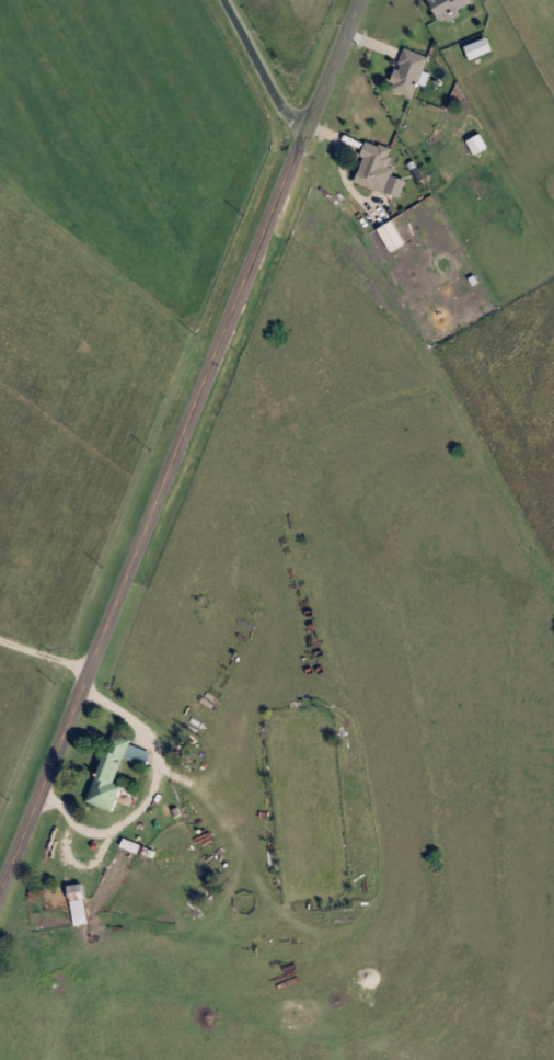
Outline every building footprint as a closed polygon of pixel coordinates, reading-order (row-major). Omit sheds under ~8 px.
[(434,20),(424,0),(467,0),(469,2),(434,20)] [(459,46),(478,36),(485,48),(464,58),(459,46)] [(407,95),(383,87),(400,46),(424,56),(407,95)] [(390,167),(381,192),(347,180),(361,139),(389,149),(383,164),(390,167)] [(371,228),(385,219),(400,241),(386,250),(371,228)] [(82,802),(101,736),(145,748),(140,764),(115,757),(107,784),(115,786),(108,809),(82,802)] [(79,884),(79,924),(64,924),(64,884),(79,884)]
